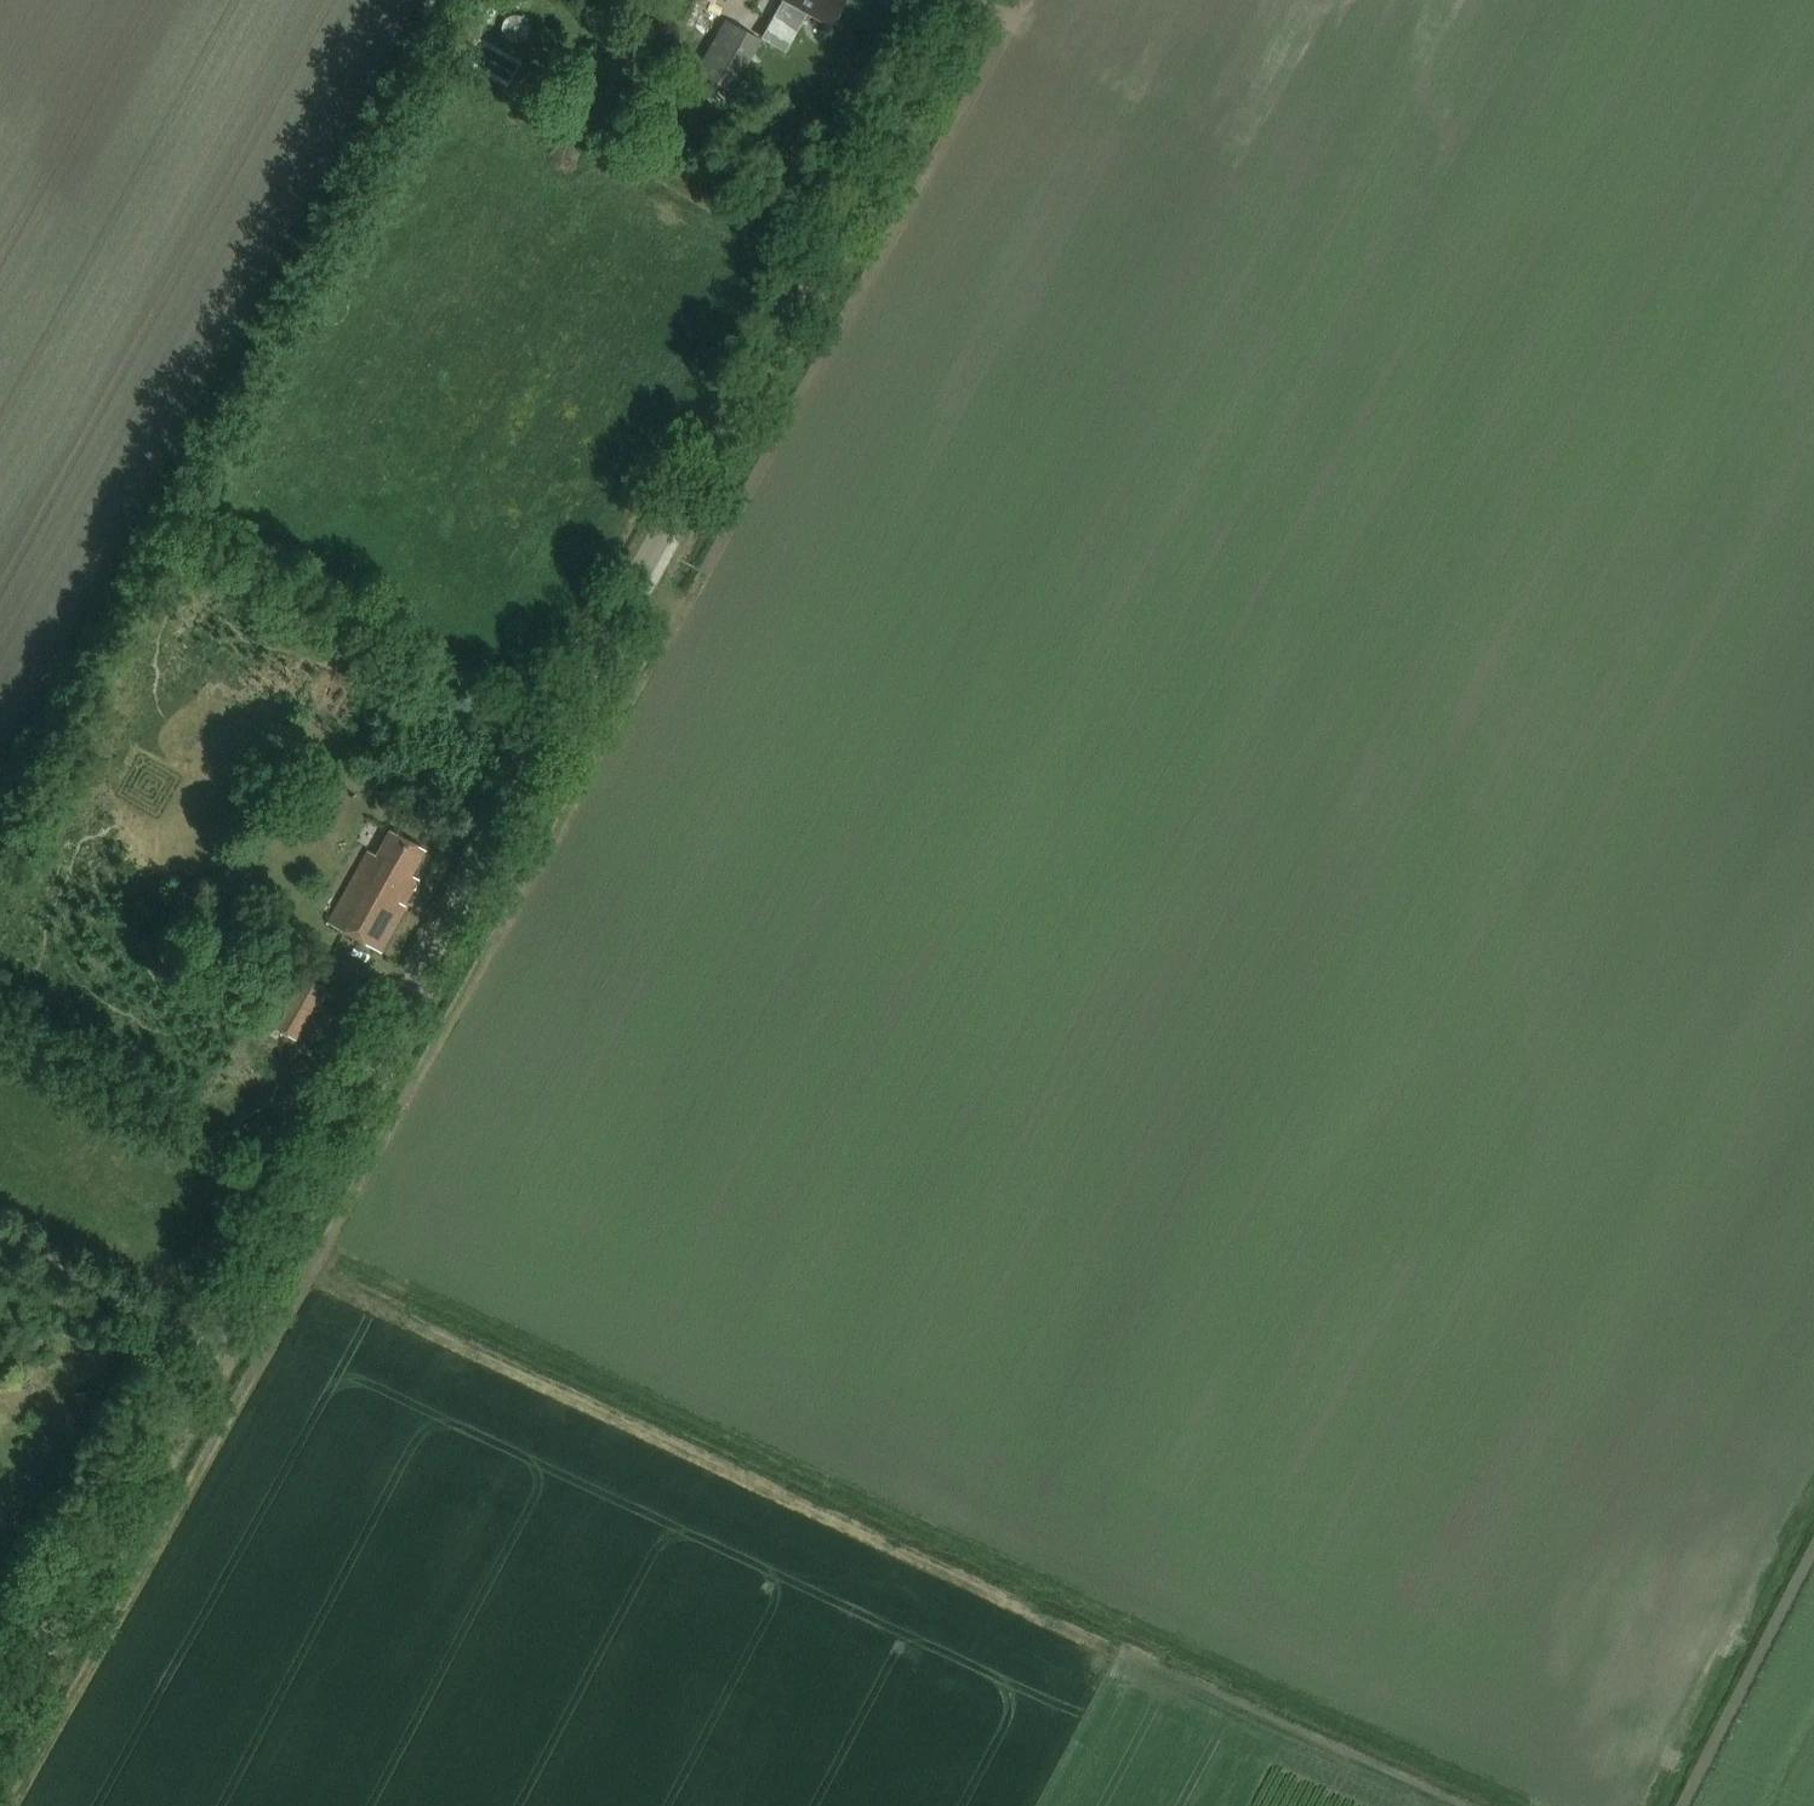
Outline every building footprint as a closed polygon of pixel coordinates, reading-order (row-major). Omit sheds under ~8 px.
[(844,0),(783,0),(762,37),(787,51),(798,30),(813,39),(822,22),(830,26),(844,0)] [(735,91),(762,41),(725,20),(697,70),(735,91)] [(413,890),(420,876),(412,872),(425,847),(389,828),(376,852),(367,847),(328,919),(383,949),(415,891),(413,890)] [(295,1039),(324,987),(290,968),(261,1020),(295,1039)] [(103,1391),(76,1391),(76,1425),(102,1425),(103,1391)]
